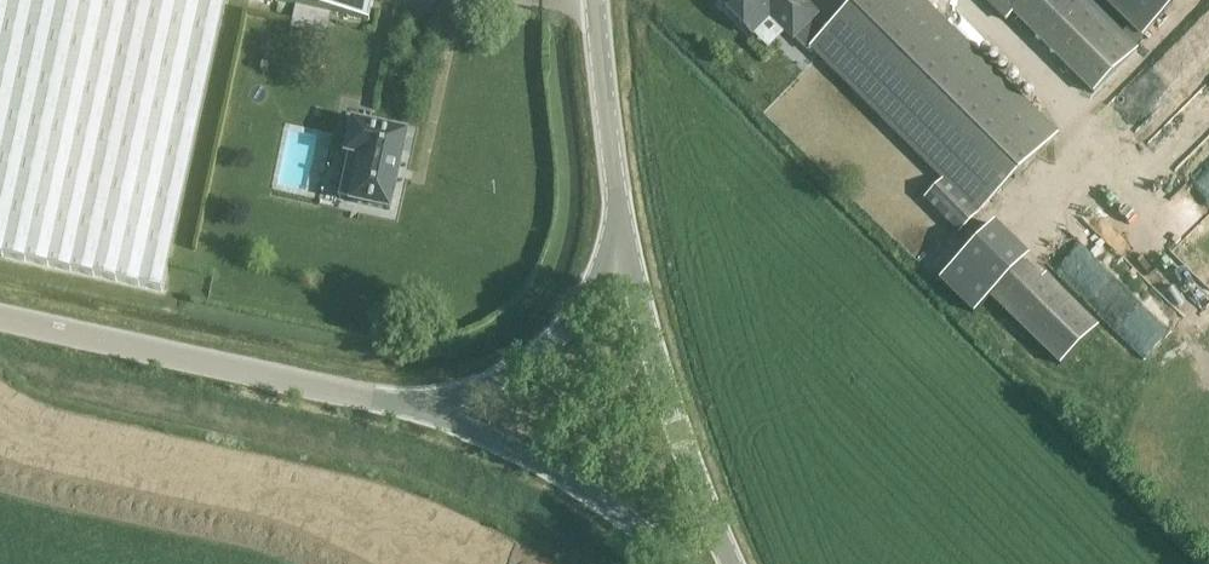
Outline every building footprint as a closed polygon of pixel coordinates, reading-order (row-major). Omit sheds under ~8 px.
[(164,289),(227,0),(0,0),(0,254),(164,289)] [(370,22),(375,0),(271,0),(370,22)] [(794,37),(817,15),(802,0),(727,0),(722,4),(752,34),(771,14),(794,37)] [(813,45),(981,212),(1057,136),(919,0),(858,0),(813,45)] [(1095,93),(1138,50),(1088,0),(988,0),(1008,20),(1015,13),(1095,93)] [(1142,42),(1185,0),(1100,0),(1142,42)] [(406,134),(353,123),(347,154),(361,157),(352,202),(390,211),(401,163),(400,163),(406,134)] [(1048,282),(1043,287),(1027,271),(1038,260),(1003,225),(948,279),(982,315),(992,305),(1061,373),(1100,332),(1048,282)] [(1109,321),(1146,354),(1169,329),(1128,291),(1118,301),(1123,306),(1109,321)]
